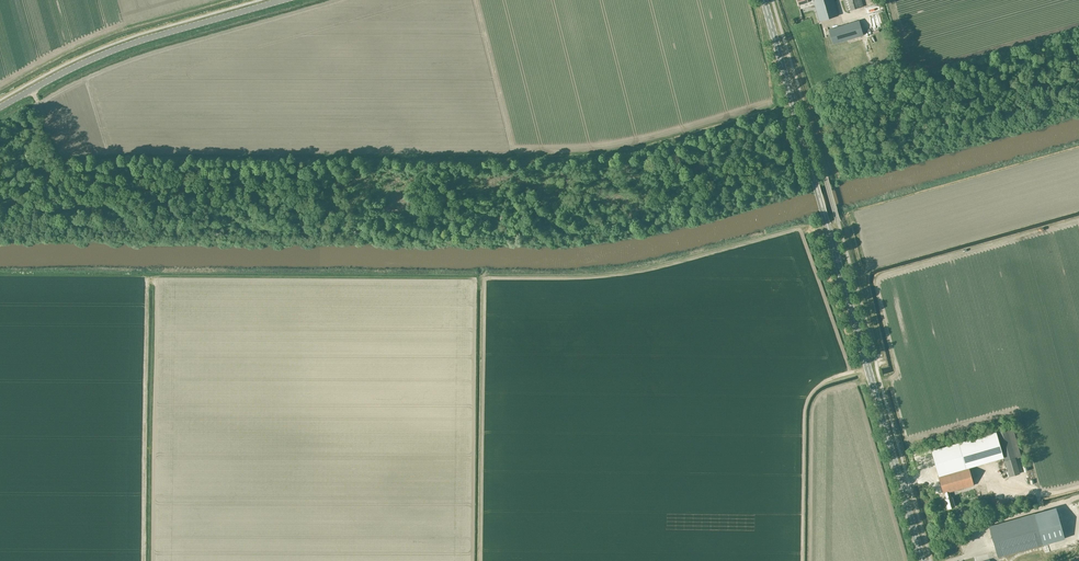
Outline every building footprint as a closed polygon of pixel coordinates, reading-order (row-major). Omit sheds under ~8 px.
[(838,15),(834,0),(813,0),(819,21),(838,15)] [(847,11),(863,6),(861,0),(843,0),(847,11)] [(857,21),(828,29),(833,44),(861,36),(857,21)] [(1019,473),(1015,458),(1021,456),(1012,428),(1007,429),(996,432),(1009,476),(1019,473)] [(1003,456),(996,432),(958,443),(965,466),(1003,456)] [(965,466),(958,443),(931,451),(938,475),(965,467),(965,466)] [(973,485),(968,466),(938,475),(943,493),(945,493),(946,498),(945,498),(947,508),(954,506),(952,496),(951,497),(949,492),(973,485)] [(1039,514),(1035,515),(1034,513),(989,526),(997,557),(1043,544),(1039,531),(1043,530),(1039,514)]
